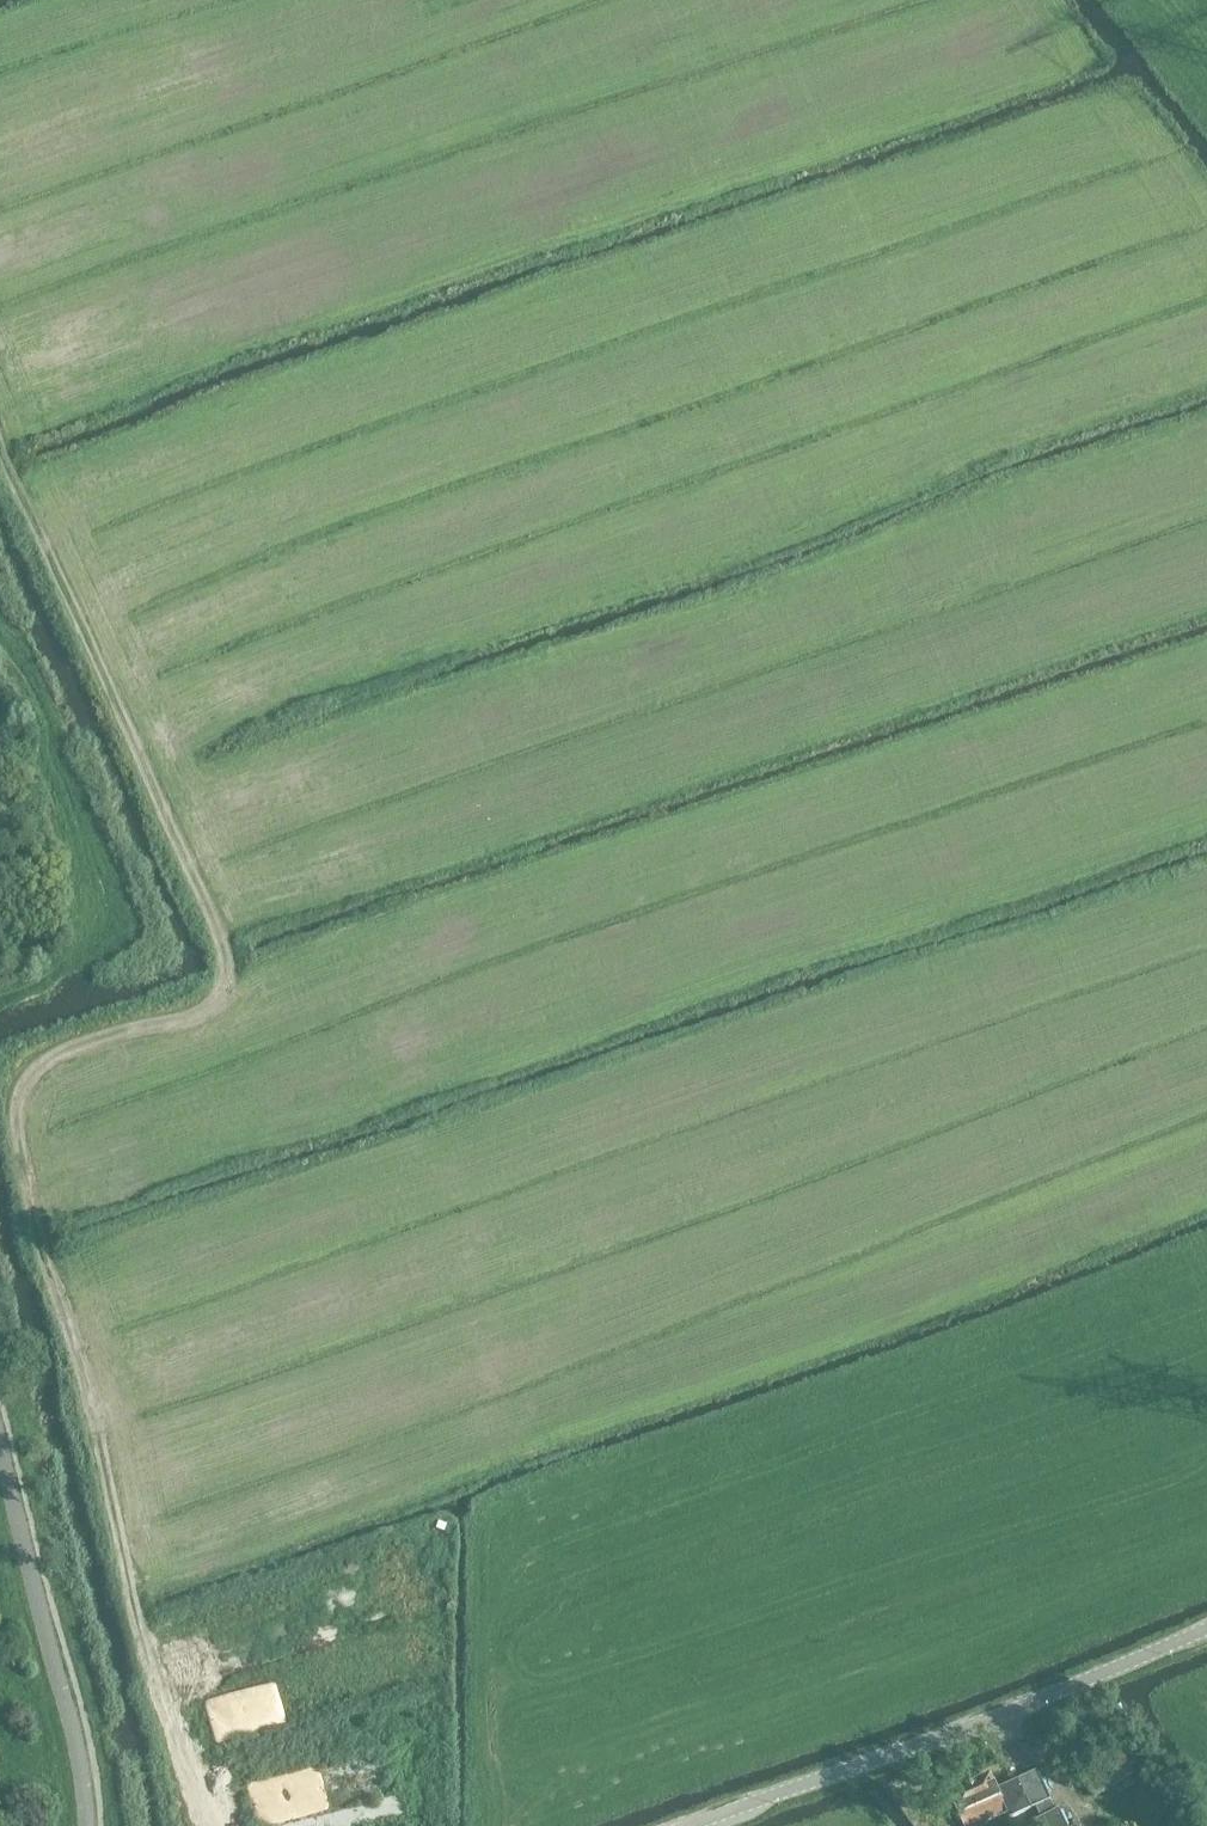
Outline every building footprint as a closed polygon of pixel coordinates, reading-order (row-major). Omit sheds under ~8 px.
[(1055,1810),(1038,1772),(999,1790),(992,1774),(951,1793),(966,1825),(988,1825),(986,1821),(1007,1812),(1011,1819),(1035,1808),(1040,1819),(1029,1825),(1067,1825),(1059,1809),(1055,1810)]
